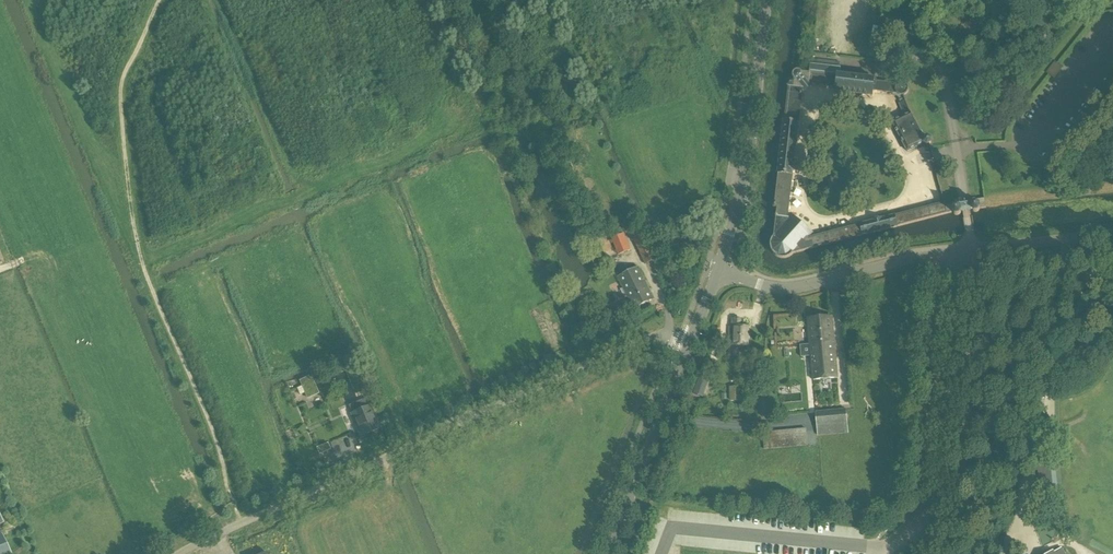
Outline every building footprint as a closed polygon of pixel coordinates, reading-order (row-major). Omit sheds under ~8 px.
[(1047,73),(1054,78),(1062,67),(1055,62),(1047,73)] [(862,95),(872,96),(873,91),(897,93),(897,94),(898,94),(899,95),(900,95),(901,96),(902,96),(903,96),(904,95),(905,95),(906,94),(907,94),(907,93),(908,92),(908,91),(908,90),(908,89),(908,88),(908,87),(907,86),(907,85),(906,84),(905,83),(904,83),(903,83),(902,83),(901,83),(900,83),(899,83),(898,84),(881,82),(874,81),(874,79),(839,75),(840,68),(811,64),(810,73),(802,72),(801,71),(800,71),(799,70),(798,70),(797,70),(796,70),(795,70),(794,71),(794,72),(793,72),(793,73),(792,74),(792,75),(792,76),(793,77),(793,78),(794,78),(793,82),(790,81),(788,81),(787,87),(788,87),(774,202),(772,205),(773,207),(777,208),(773,236),(772,237),(772,238),(771,240),(770,241),(770,243),(770,244),(770,246),(770,247),(771,249),(771,250),(772,251),(773,253),(774,254),(775,255),(776,256),(777,256),(779,257),(780,257),(781,258),(783,258),(784,258),(786,257),(787,257),(789,256),(790,256),(791,255),(792,254),(793,253),(953,212),(953,213),(954,214),(955,214),(956,215),(957,215),(958,215),(959,214),(960,214),(960,213),(961,212),(961,211),(962,210),(966,209),(970,209),(971,209),(972,210),(973,211),(974,211),(974,212),(975,212),(976,212),(977,211),(978,211),(978,210),(979,210),(979,209),(979,208),(986,208),(985,198),(975,200),(975,199),(971,199),(964,201),(954,202),(955,203),(945,205),(945,203),(944,203),(807,239),(807,237),(809,235),(789,218),(787,217),(802,89),(810,83),(837,86),(836,92),(862,95)] [(892,122),(898,134),(907,152),(924,143),(927,145),(929,145),(931,143),(931,139),(928,137),(924,139),(911,113),(906,101),(899,104),(904,116),(892,122)] [(630,250),(624,234),(612,239),(618,255),(630,250)] [(633,239),(646,264),(655,259),(643,234),(633,239)] [(654,299),(638,268),(618,278),(634,309),(654,299)] [(802,354),(811,353),(813,380),(837,378),(832,317),(808,319),(810,343),(801,344),(802,354)] [(733,346),(748,346),(749,327),(740,326),(740,319),(732,318),(731,327),(729,327),(728,344),(733,344),(733,346)] [(310,376),(301,382),(302,386),(297,388),(300,395),(305,392),(308,398),(318,394),(315,388),(316,388),(313,381),(312,381),(310,376)] [(691,401),(698,404),(701,396),(702,396),(709,380),(700,377),(691,401)] [(730,387),(731,400),(740,400),(739,387),(730,387)] [(361,435),(361,436),(379,429),(369,406),(351,413),(357,428),(356,428),(359,436),(361,435)] [(816,412),(818,436),(848,433),(846,409),(816,412)] [(763,436),(764,449),(808,445),(806,429),(772,432),(772,436),(763,436)] [(1023,439),(1024,451),(1027,450),(1035,449),(1034,438),(1028,439),(1023,439)] [(317,448),(320,454),(330,449),(327,443),(317,448)] [(1058,493),(1054,458),(1037,460),(1040,495),(1058,493)] [(11,553),(2,534),(0,535),(0,553),(10,553),(11,553)]
